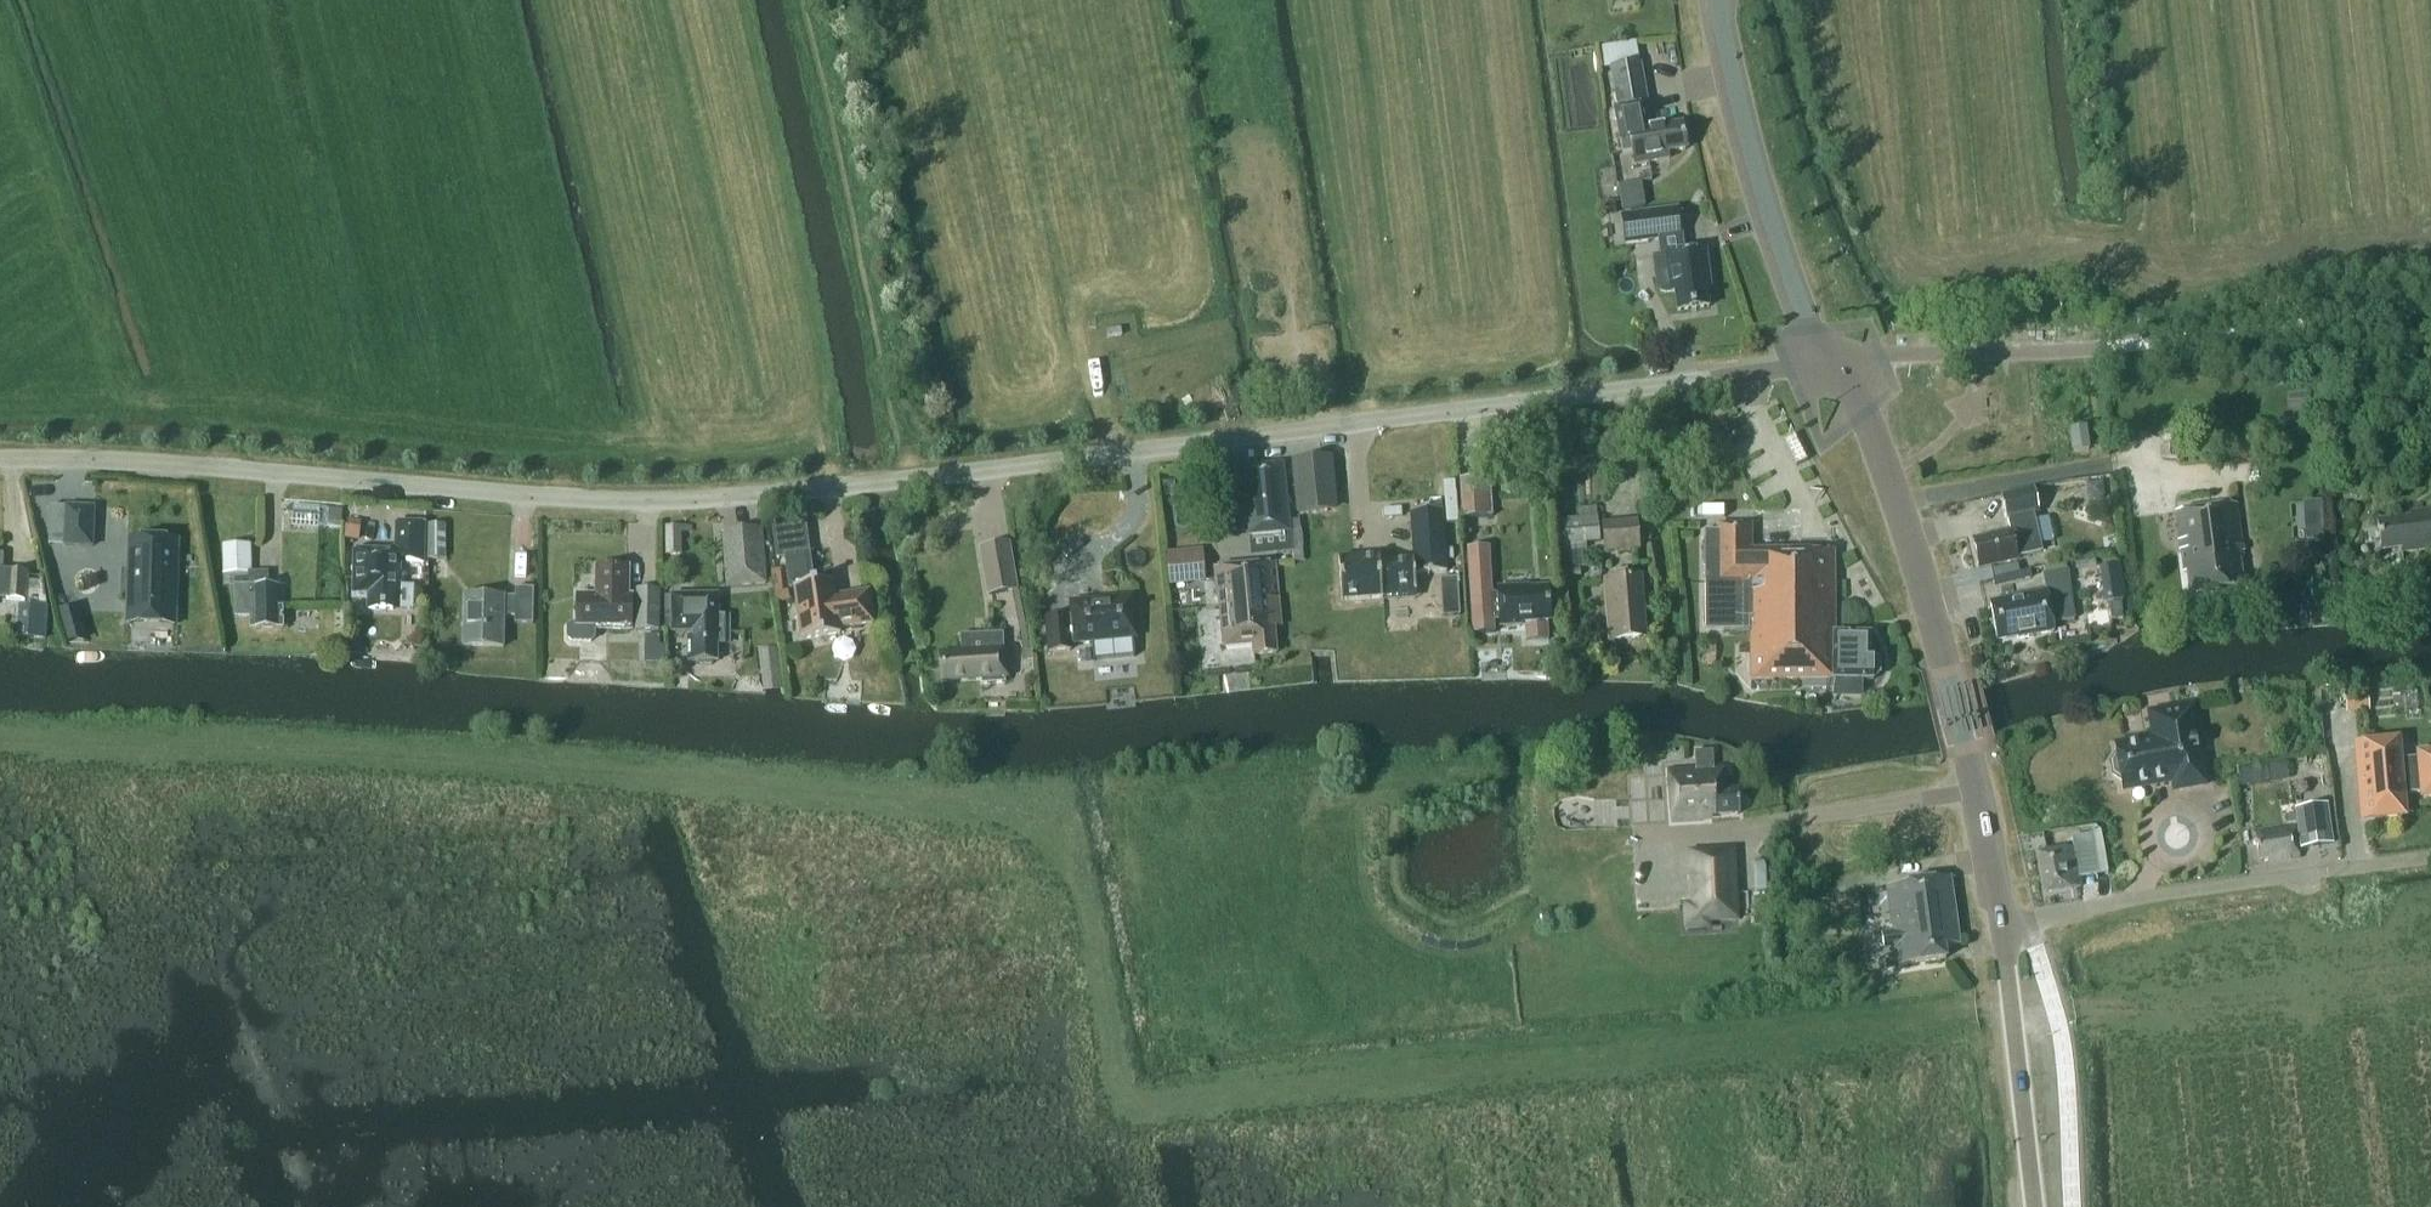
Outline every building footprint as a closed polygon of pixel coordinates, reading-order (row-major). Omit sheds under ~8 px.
[(1652,98),(1645,58),(1614,63),(1620,103),(1622,103),(1625,125),(1619,126),(1623,150),(1637,148),(1638,159),(1670,154),(1669,147),(1687,144),(1683,120),(1668,122),(1667,118),(1647,121),(1644,99),(1652,98)] [(1622,182),(1624,208),(1648,207),(1646,181),(1622,182)] [(1615,204),(1600,206),(1602,216),(1617,214),(1615,204)] [(1621,215),(1625,245),(1683,238),(1679,207),(1621,215)] [(1669,292),(1675,291),(1677,307),(1711,303),(1708,282),(1711,282),(1707,247),(1655,253),(1659,285),(1663,291),(1669,292)] [(2073,432),(2076,454),(2091,452),(2088,430),(2073,432)] [(2165,432),(2162,457),(2178,459),(2180,434),(2165,432)] [(1300,512),(1336,508),(1331,460),(1295,464),(1300,512)] [(1250,537),(1291,533),(1285,464),(1243,469),(1250,537)] [(1462,518),(1493,516),(1490,477),(1460,479),(1462,518)] [(2103,483),(2086,484),(2088,501),(2105,500),(2103,483)] [(2009,519),(2010,522),(2013,533),(1974,542),(1981,571),(2020,561),(2019,557),(2043,551),(2034,516),(2040,514),(2034,489),(2001,497),(2007,520),(2009,519)] [(47,491),(46,530),(74,531),(75,492),(47,491)] [(2238,504),(2177,511),(2184,576),(2192,575),(2194,593),(2245,587),(2242,559),(2244,558),(2238,504)] [(1562,546),(1564,545),(1566,568),(1588,566),(1587,543),(1600,542),(1598,517),(1597,517),(1597,508),(1579,509),(1579,518),(1561,520),(1562,546)] [(326,529),(341,530),(342,510),(328,509),(326,529)] [(1443,509),(1411,512),(1415,558),(1381,561),(1380,556),(1339,559),(1342,601),(1384,598),(1383,593),(1417,591),(1416,575),(1448,572),(1443,509)] [(2410,513),(2411,519),(2382,522),(2385,551),(2404,549),(2405,552),(2430,549),(2430,510),(2410,513)] [(1643,549),(1640,526),(1640,520),(1602,524),(1605,554),(1643,549)] [(348,521),(345,538),(358,539),(360,522),(348,521)] [(1754,521),(1720,523),(1720,578),(1707,579),(1708,628),(1755,627),(1756,680),(1830,679),(1830,688),(1835,687),(1835,695),(1866,695),(1865,680),(1876,680),(1885,675),(1885,664),(1875,656),(1875,635),(1837,636),(1837,552),(1814,552),(1814,547),(1754,547),(1754,521)] [(425,523),(397,523),(396,546),(396,552),(401,552),(401,562),(407,562),(424,562),(425,523)] [(447,559),(446,525),(427,525),(428,560),(447,559)] [(682,527),(666,527),(666,555),(682,555),(682,527)] [(769,586),(766,532),(728,534),(731,588),(769,586)] [(130,534),(128,596),(129,596),(129,595),(135,595),(134,607),(171,608),(170,615),(172,615),(174,536),(130,534)] [(984,545),(991,593),(1020,589),(1013,541),(984,545)] [(268,587),(258,587),(248,587),(248,550),(225,550),(226,575),(234,575),(235,617),(250,617),(251,629),(283,629),(282,586),(268,587)] [(354,586),(354,595),(369,595),(369,610),(394,610),(394,588),(401,588),(401,562),(401,552),(396,552),(355,551),(354,586)] [(810,551),(784,555),(789,586),(797,585),(815,583),(810,551)] [(1203,571),(1202,552),(1168,554),(1169,574),(1203,571)] [(26,599),(26,605),(20,605),(19,638),(47,639),(50,578),(30,578),(30,576),(27,576),(27,573),(0,571),(1,553),(0,553),(0,597),(7,597),(7,599),(26,599)] [(1221,616),(1224,616),(1228,643),(1256,640),(1257,651),(1278,649),(1274,621),(1283,620),(1276,556),(1215,563),(1221,616)] [(596,631),(633,631),(634,595),(630,595),(631,566),(595,565),(595,594),(576,594),(576,623),(571,623),(567,627),(567,639),(571,642),(591,643),(595,639),(596,631)] [(444,567),(428,567),(428,579),(445,578),(444,567)] [(2076,620),(2068,570),(2046,574),(2048,590),(2010,597),(2011,602),(1994,605),(1999,639),(2019,635),(2019,638),(2057,632),(2056,624),(2076,620)] [(1470,577),(1474,633),(1495,632),(1494,621),(1499,620),(1499,627),(1525,626),(1526,640),(1549,640),(1548,622),(1552,622),(1549,587),(1521,589),(1520,586),(1498,588),(1499,593),(1494,593),(1492,576),(1470,577)] [(1462,577),(1444,577),(1445,614),(1463,614),(1462,577)] [(1606,581),(1610,641),(1640,639),(1639,628),(1645,628),(1641,578),(1606,581)] [(797,585),(804,638),(843,633),(842,626),(875,622),(871,590),(851,593),(852,597),(838,599),(835,580),(815,583),(797,585)] [(464,643),(507,644),(508,614),(519,615),(519,620),(537,621),(539,584),(521,583),(521,596),(508,596),(508,593),(466,591),(464,643)] [(638,630),(660,631),(662,589),(640,588),(638,630)] [(721,616),(720,594),(674,595),(675,631),(697,630),(698,661),(721,660),(720,641),(725,641),(724,616),(721,616)] [(1074,651),(1073,644),(1138,635),(1133,596),(1073,604),(1075,616),(1049,620),(1053,653),(1074,651)] [(2122,603),(2110,604),(2111,621),(2123,620),(2122,603)] [(645,635),(645,663),(665,664),(665,645),(660,645),(660,635),(645,635)] [(944,652),(945,681),(982,681),(982,683),(1005,683),(1005,678),(1009,678),(1008,649),(1004,649),(1004,635),(961,635),(961,651),(944,652)] [(2345,695),(2346,714),(2370,712),(2368,693),(2345,695)] [(2149,717),(2153,744),(2114,750),(2115,758),(2109,766),(2111,778),(2120,785),(2121,793),(2171,785),(2172,795),(2204,790),(2192,711),(2149,717)] [(2430,799),(2430,757),(2421,758),(2421,761),(2400,763),(2398,745),(2359,749),(2366,822),(2400,819),(2398,799),(2424,796),(2425,800),(2430,799)] [(1668,769),(1670,824),(1703,823),(1702,815),(1740,813),(1739,789),(1726,790),(1725,764),(1713,764),(1713,750),(1696,750),(1697,768),(1668,769)] [(2281,762),(2244,767),(2246,786),(2284,780),(2281,762)] [(2294,833),(2255,839),(2259,865),(2268,863),(2268,867),(2301,862),(2299,851),(2320,848),(2320,847),(2334,844),(2328,804),(2295,810),(2299,835),(2294,836),(2294,833)] [(2037,857),(2043,898),(2080,892),(2079,882),(2098,879),(2092,839),(2072,841),(2074,855),(2064,856),(2064,853),(2037,857)] [(1693,922),(1707,922),(1736,920),(1734,866),(1690,868),(1692,907),(1693,922)] [(1886,887),(1887,892),(1892,934),(1883,936),(1885,949),(1895,948),(1898,967),(1948,960),(1947,950),(1959,948),(1948,875),(1888,884),(1888,887),(1886,887)]
